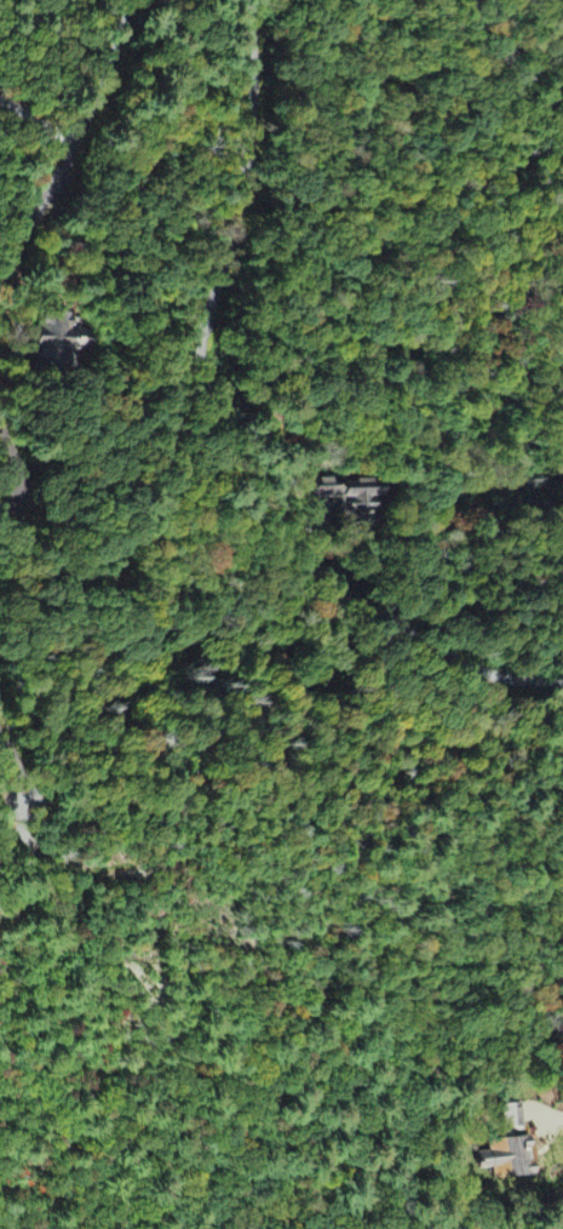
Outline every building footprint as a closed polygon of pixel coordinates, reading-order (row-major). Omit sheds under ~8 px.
[(70,332),(69,315),(48,316),(48,333),(40,333),(41,354),(88,352),(87,331),(70,332)] [(497,1183),(542,1176),(535,1139),(523,1141),(517,1104),(498,1107),(504,1140),(486,1143),(488,1153),(470,1156),(473,1173),(494,1169),(497,1183)]
